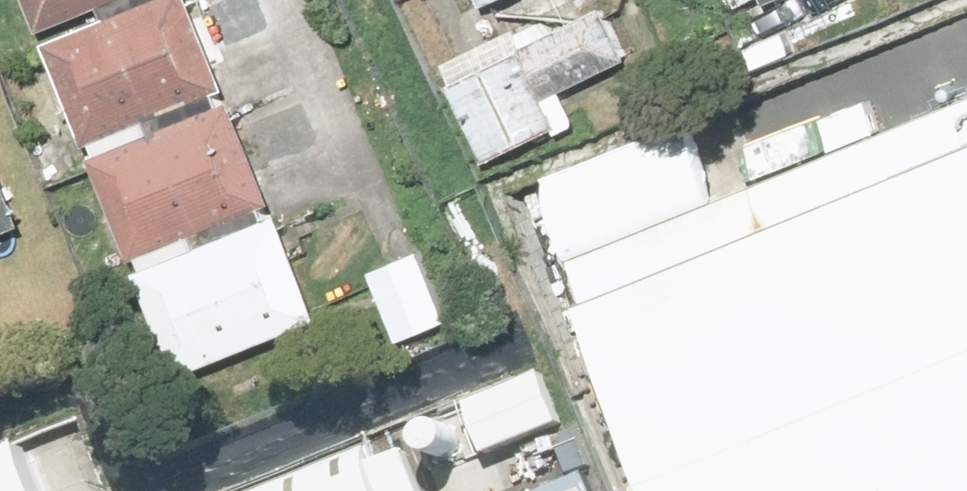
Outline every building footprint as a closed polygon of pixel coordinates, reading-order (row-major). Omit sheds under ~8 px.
[(40,30),(117,0),(28,0),(40,30)] [(88,141),(232,85),(199,0),(154,0),(48,41),(88,141)] [(450,88),(486,163),(557,129),(558,133),(574,126),(572,122),(567,110),(573,107),(565,91),(632,58),(607,6),(553,32),(548,22),(517,36),(514,30),(445,63),(456,85),(450,88)] [(579,251),(675,490),(966,490),(966,96),(579,251)] [(94,155),(133,255),(278,199),(239,99),(94,155)] [(28,225),(0,157),(0,236),(28,225)] [(137,274),(177,374),(321,318),(282,218),(137,274)] [(373,272),(404,340),(453,318),(422,250),(373,272)] [(406,453),(375,466),(366,445),(254,490),(422,490),(406,453)] [(32,449),(0,462),(0,490),(49,490),(32,449)]
